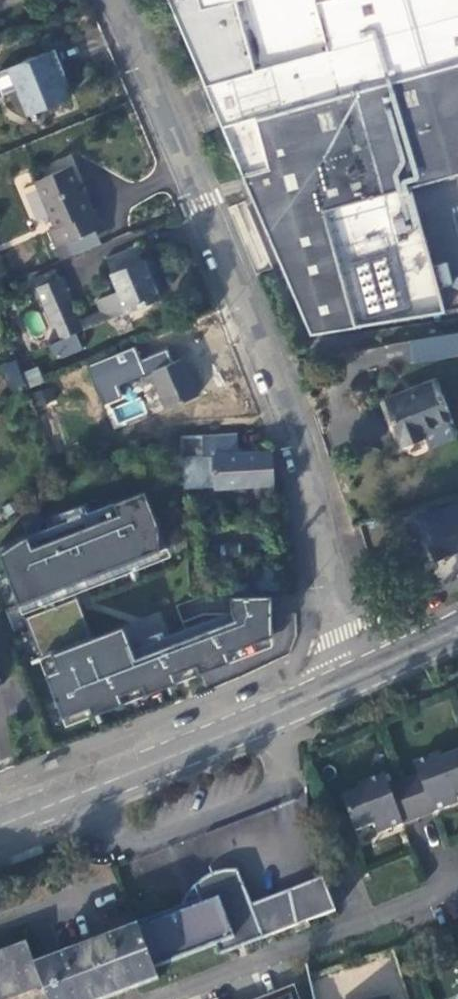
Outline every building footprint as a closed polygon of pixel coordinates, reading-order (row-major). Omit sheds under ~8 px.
[(406,186),(457,172),(457,0),(169,0),(305,332),(437,310),(406,186)] [(50,51),(9,68),(29,115),(69,98),(50,51)] [(70,165),(35,179),(55,225),(48,228),(55,244),(100,225),(94,209),(92,210),(86,193),(83,194),(70,165)] [(94,228),(66,240),(72,255),(100,243),(94,228)] [(161,298),(150,272),(145,262),(138,245),(105,259),(112,273),(111,274),(118,292),(97,300),(102,311),(80,320),(62,276),(35,288),(59,341),(85,331),(127,310),(128,312),(161,298)] [(145,262),(150,272),(159,268),(154,257),(145,262)] [(457,346),(457,337),(457,332),(385,344),(387,359),(442,352),(441,348),(457,346)] [(168,349),(140,361),(152,391),(157,389),(166,410),(199,396),(186,359),(174,363),(168,349)] [(0,365),(0,367),(10,392),(25,386),(15,359),(0,365)] [(435,378),(387,397),(406,445),(424,438),(429,448),(451,441),(456,430),(435,378)] [(239,453),(238,433),(203,435),(204,456),(183,456),(184,488),(274,483),(273,451),(239,453)] [(0,547),(0,553),(66,724),(273,644),(268,595),(233,597),(233,611),(236,619),(136,657),(124,627),(93,638),(72,585),(168,548),(146,491),(116,502),(120,514),(31,548),(27,537),(0,547)] [(419,515),(437,556),(457,548),(457,502),(441,510),(439,507),(419,515)] [(341,797),(354,831),(373,824),(377,832),(456,803),(452,794),(457,791),(457,752),(439,759),(437,754),(412,763),(416,775),(387,786),(382,775),(357,784),(359,790),(341,797)] [(199,899),(136,923),(138,929),(153,969),(215,946),(219,956),(297,924),(334,911),(322,879),(252,905),(239,870),(229,870),(219,872),(210,875),(202,881),(195,887),(199,899)] [(153,969),(138,929),(36,968),(27,943),(0,953),(0,998),(7,998),(42,986),(47,998),(109,998),(157,981),(153,969)]
